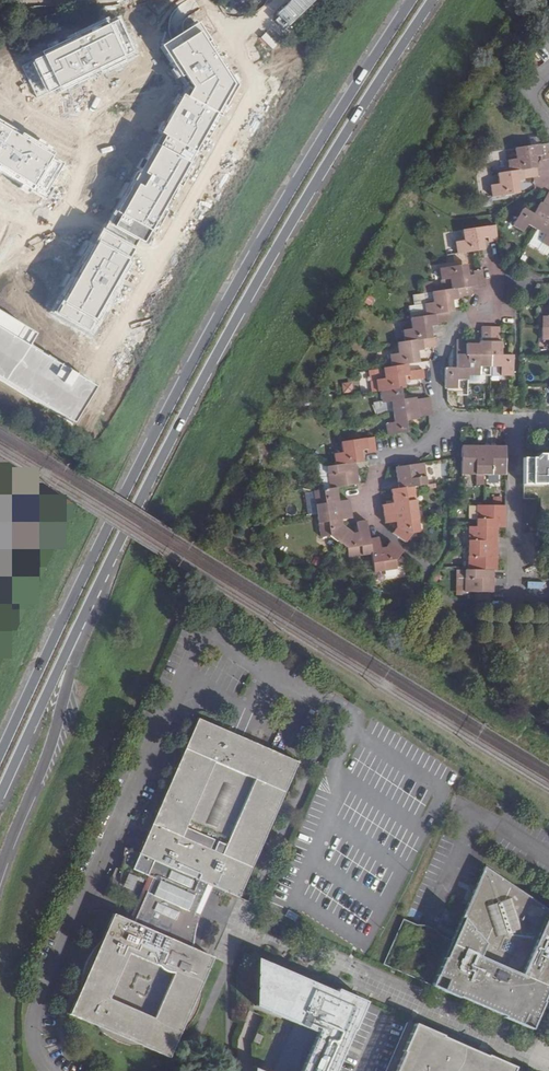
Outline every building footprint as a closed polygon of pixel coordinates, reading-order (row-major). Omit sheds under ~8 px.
[(41,101),(134,56),(117,19),(23,64),(41,101)] [(188,90),(162,132),(199,154),(239,86),(199,26),(162,47),(188,90)] [(48,152),(0,119),(0,176),(21,191),(48,152)] [(147,242),(197,157),(160,135),(110,220),(147,242)] [(548,143),(516,149),(517,159),(509,160),(510,172),(533,168),(531,157),(541,155),(542,160),(548,159),(548,145),(548,143)] [(510,172),(499,174),(500,184),(491,186),(493,197),(515,194),(514,182),(524,181),(524,179),(535,177),(539,176),(537,167),(533,168),(510,172)] [(548,194),(543,204),(540,203),(533,214),(524,208),(514,225),(524,231),(528,224),(537,230),(548,210),(548,193),(548,194)] [(537,230),(546,235),(542,242),(548,246),(548,210),(537,230)] [(456,242),(457,254),(480,250),(478,239),(488,238),(489,242),(498,241),(496,225),(463,230),(464,241),(456,242)] [(52,313),(89,334),(138,249),(101,228),(52,313)] [(537,230),(530,242),(539,247),(542,242),(546,235),(537,230)] [(450,279),(452,289),(471,286),(474,286),(485,284),(483,270),(474,271),(474,275),(464,277),(462,265),(440,269),(442,280),(450,279)] [(452,289),(432,292),(434,303),(425,304),(427,316),(450,312),(448,301),(458,300),(458,297),(473,295),(471,286),(452,289)] [(427,316),(411,319),(412,329),(403,330),(405,342),(428,339),(426,327),(436,326),(436,324),(451,322),(450,312),(427,316)] [(480,366),(491,366),(491,327),(482,327),(482,342),(480,342),(479,355),(469,355),(468,375),(479,375),(480,366)] [(502,376),(513,375),(513,355),(502,356),(502,342),(500,342),(500,327),(491,327),(491,366),(502,366),(502,376)] [(72,432),(98,387),(87,380),(0,328),(0,389),(72,432)] [(405,342),(398,343),(399,354),(390,355),(392,367),(408,365),(415,363),(413,352),(423,350),(423,349),(437,347),(438,346),(436,337),(428,339),(405,342)] [(445,368),(445,389),(458,389),(458,380),(468,380),(468,375),(469,355),(467,355),(466,341),(458,340),(458,350),(458,368),(445,368)] [(392,367),(383,368),(385,379),(376,381),(378,392),(381,392),(401,389),(399,377),(409,376),(410,381),(425,378),(424,370),(409,372),(408,365),(392,367)] [(343,393),(354,392),(353,381),(342,382),(343,393)] [(401,389),(381,392),(383,403),(391,402),(393,413),(432,407),(430,398),(428,398),(416,400),(416,397),(403,400),(401,389)] [(432,407),(393,413),(395,423),(385,424),(387,436),(407,433),(405,421),(419,419),(418,417),(433,415),(432,407)] [(334,455),(336,466),(355,463),(358,463),(357,451),(367,450),(368,454),(376,452),(374,438),(374,437),(342,442),(343,453),(334,455)] [(475,474),(475,479),(473,480),(473,484),(482,484),(482,474),(505,475),(505,459),(505,447),(485,446),(462,446),(462,474),(475,474)] [(536,455),(537,459),(525,459),(525,485),(548,486),(548,455),(536,455)] [(336,466),(327,467),(331,489),(337,488),(358,484),(355,463),(336,466)] [(414,487),(427,485),(424,463),(396,467),(399,489),(414,487)] [(385,514),(417,509),(414,487),(399,489),(391,490),(393,503),(383,505),(385,514)] [(314,491),(318,514),(351,509),(350,500),(339,501),(337,488),(331,489),(314,491)] [(306,495),(308,514),(316,513),(314,494),(306,495)] [(483,506),(476,506),(477,528),(496,528),(505,527),(505,506),(483,506)] [(330,535),(339,542),(348,530),(342,526),(341,520),(352,518),(351,509),(318,514),(321,537),(330,535)] [(420,533),(417,509),(385,514),(386,524),(396,522),(397,527),(392,534),(394,536),(404,543),(411,535),(420,533)] [(348,558),(358,556),(359,557),(370,555),(369,540),(367,521),(357,522),(359,533),(353,534),(348,530),(339,542),(347,549),(348,558)] [(496,550),(496,528),(477,528),(468,528),(468,549),(496,550)] [(369,540),(370,555),(373,573),(397,569),(395,561),(402,552),(389,542),(384,549),(379,549),(379,542),(378,538),(369,540)] [(496,550),(468,549),(468,571),(493,571),(496,571),(496,550)] [(464,593),(486,593),(493,593),(493,571),(468,571),(464,571),(464,593)] [(152,879),(200,900),(203,896),(206,892),(213,886),(239,897),(262,844),(299,762),(200,719),(132,870),(152,879)] [(462,920),(455,936),(439,930),(438,927),(436,924),(429,920),(427,920),(421,921),(405,914),(383,965),(432,986),(531,1029),(548,990),(548,917),(483,873),(462,920)] [(146,892),(195,914),(197,908),(200,900),(152,879),(149,887),(146,892)] [(195,951),(192,940),(192,931),(192,924),(195,914),(146,892),(137,912),(132,923),(113,915),(98,948),(97,949),(95,952),(92,955),(90,959),(88,963),(87,967),(85,971),(84,975),(84,979),(83,981),(68,1014),(99,1028),(102,1032),(105,1034),(109,1037),(112,1039),(116,1041),(124,1044),(128,1045),(132,1046),(135,1047),(140,1047),(144,1047),(169,1059),(180,1034),(185,1030),(191,1023),(195,1016),(197,1012),(198,1008),(200,1005),(201,1000),(201,996),(202,992),(202,988),(202,984),(213,959),(195,951)] [(260,964),(260,979),(263,980),(259,989),(259,998),(322,1025),(302,1070),(344,1070),(357,1040),(361,1042),(375,1009),(347,997),(340,999),(260,964)] [(517,1068),(417,1025),(397,1070),(516,1070),(517,1068)]
